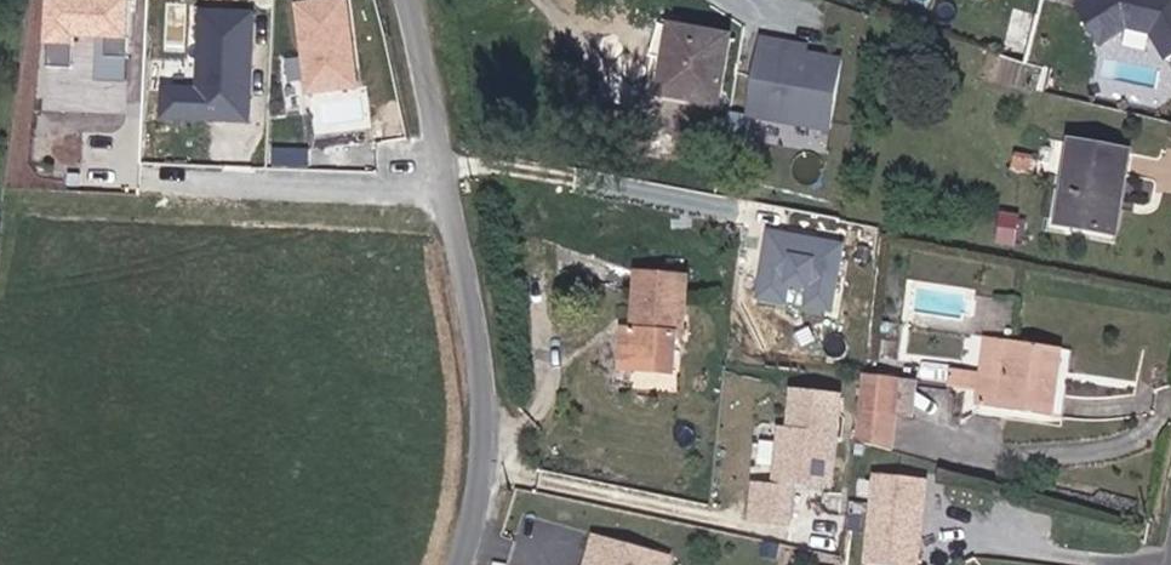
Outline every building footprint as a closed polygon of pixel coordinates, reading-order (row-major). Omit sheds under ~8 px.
[(42,41),(125,45),(127,0),(44,0),(42,41)] [(348,0),(291,0),(303,98),(360,91),(348,0)] [(1070,0),(1097,47),(1128,29),(1150,34),(1166,58),(1170,54),(1170,0),(1071,0),(1070,0)] [(247,121),(252,8),(201,5),(197,80),(160,78),(158,116),(247,121)] [(674,49),(666,90),(721,101),(734,34),(653,18),(648,44),(658,46),(674,49)] [(843,57),(759,41),(745,119),(829,135),(843,57)] [(658,46),(650,87),(666,90),(674,49),(658,46)] [(592,81),(587,111),(636,120),(641,92),(592,81)] [(1129,150),(1084,141),(1066,138),(1057,183),(1050,218),(1094,227),(1113,230),(1120,197),(1129,150)] [(844,241),(765,228),(752,302),(784,307),(787,287),(803,290),(800,310),(832,315),(844,241)] [(642,323),(630,323),(623,363),(672,370),(678,340),(690,340),(699,283),(648,276),(642,323)] [(1078,355),(999,338),(984,404),(1065,421),(1078,355)] [(875,368),(866,442),(895,446),(905,370),(875,368)] [(832,489),(842,391),(789,386),(785,427),(778,426),(772,483),(750,481),(746,522),(790,527),(795,485),(832,489)] [(926,478),(870,474),(863,564),(876,564),(919,564),(926,478)] [(610,534),(601,564),(657,564),(662,549),(610,534)]
